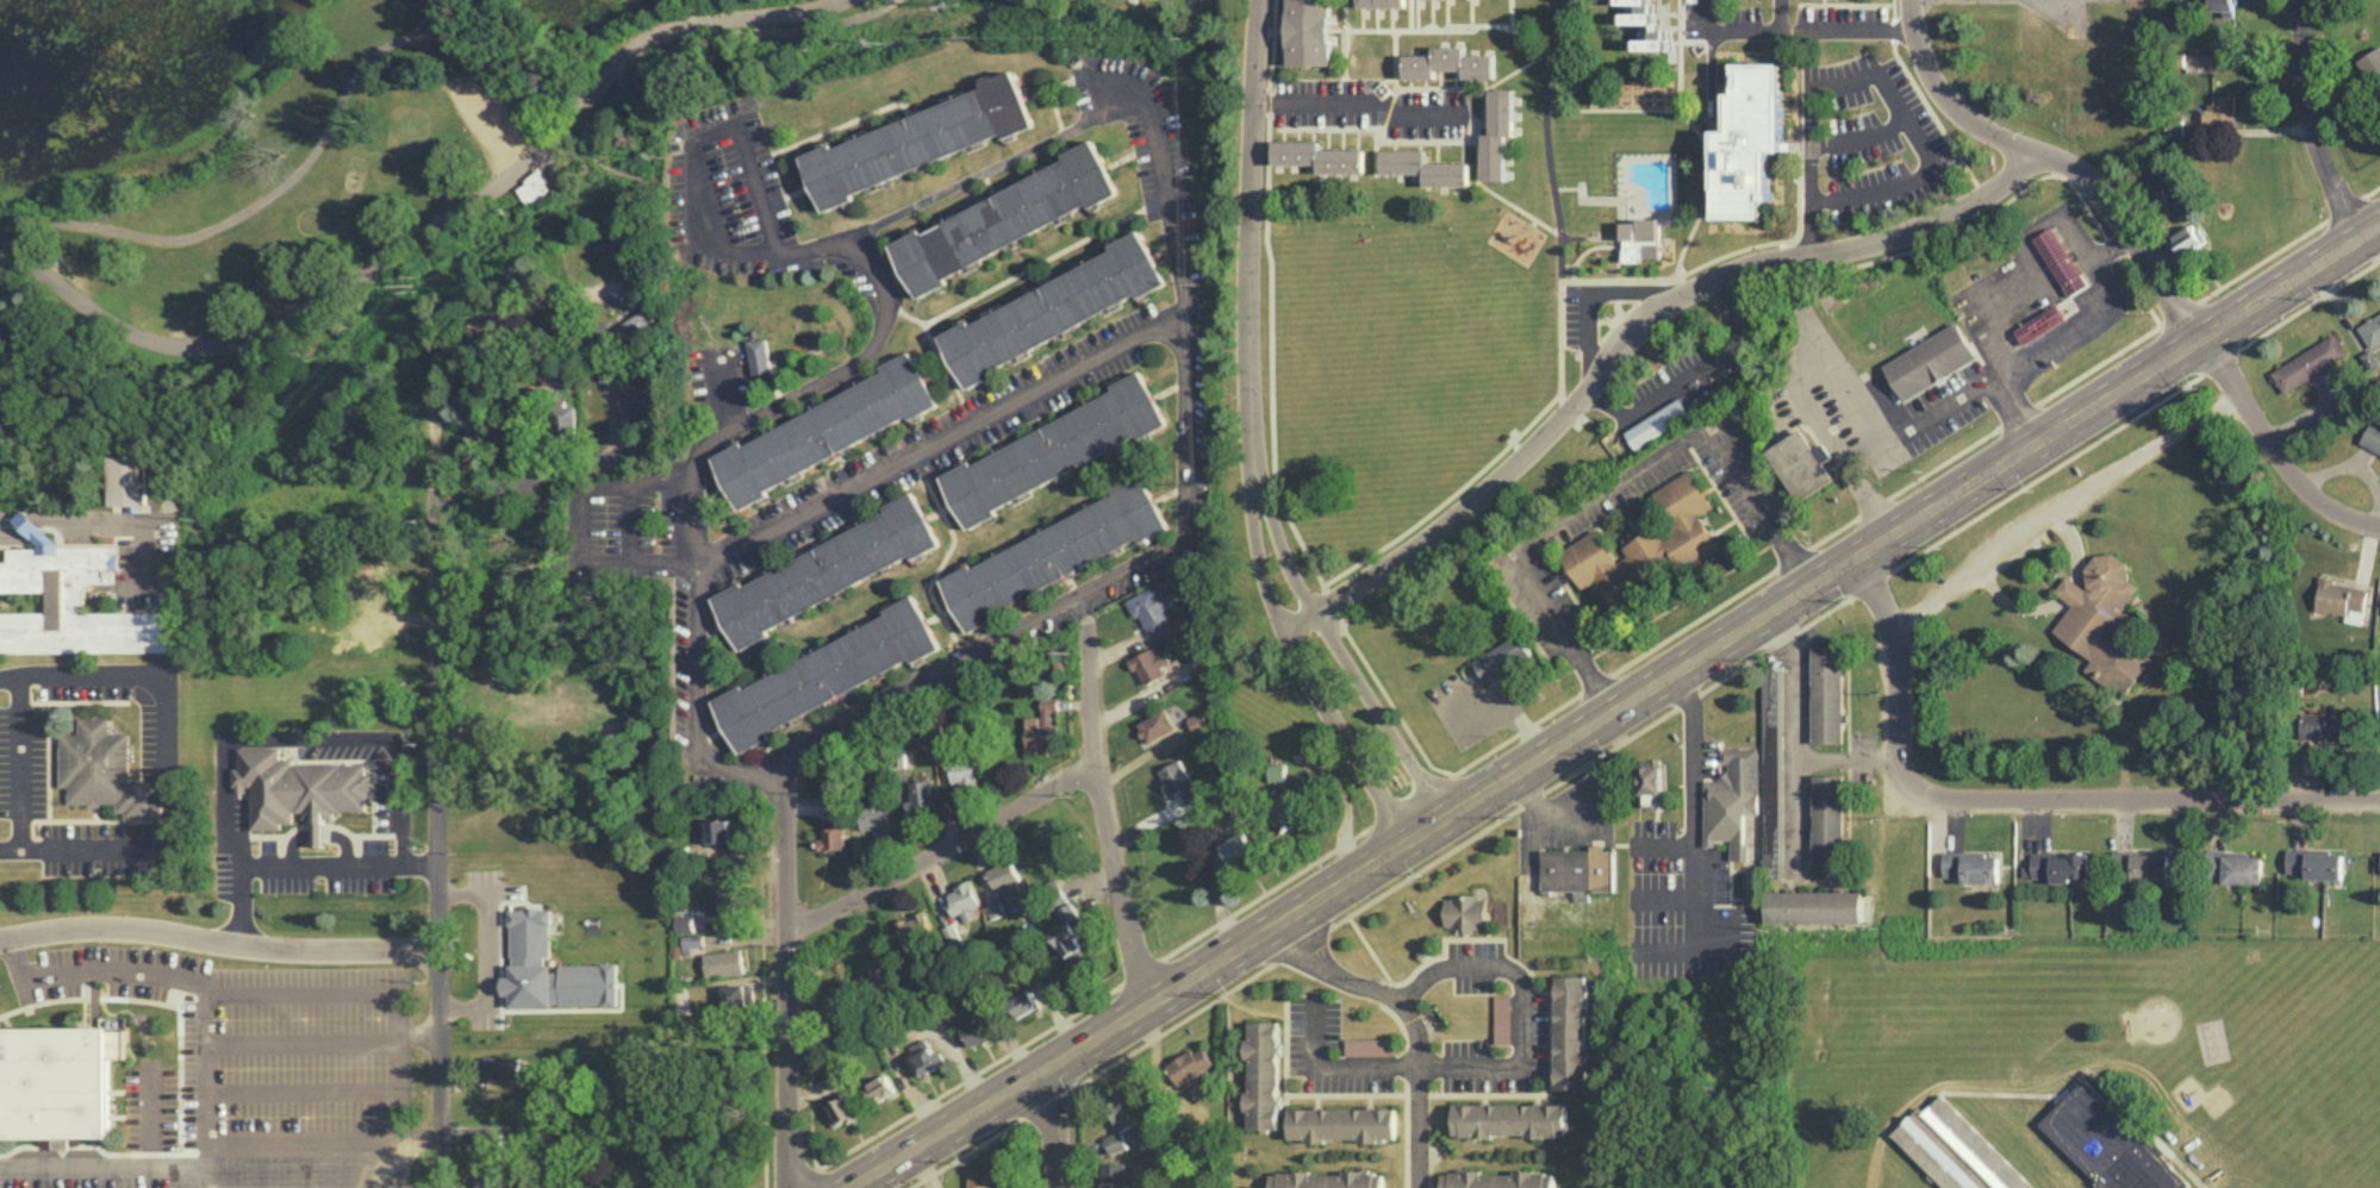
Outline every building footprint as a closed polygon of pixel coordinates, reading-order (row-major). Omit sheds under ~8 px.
[(1332,0),(1288,0),(1288,64),(1332,65),(1332,0)] [(1616,3),(1627,3),(1627,13),(1621,13),(1621,23),(1654,23),(1654,0),(1616,0),(1616,3)] [(2236,16),(2236,0),(2212,0),(2212,9),(2223,9),(2223,16),(2236,16)] [(1670,49),(1671,29),(1636,28),(1636,49),(1670,49)] [(1405,54),(1405,78),(1437,77),(1436,70),(1464,70),(1465,78),(1496,78),(1496,54),(1466,55),(1466,46),(1434,46),(1434,54),(1405,54)] [(2357,60),(2368,78),(2379,70),(2379,46),(2357,60)] [(1783,62),(1735,62),(1735,91),(1727,91),(1727,130),(1715,130),(1715,218),(1763,218),(1763,199),(1766,199),(1766,195),(1771,195),(1771,151),(1783,151),(1783,62)] [(803,154),(1010,70),(1034,124),(824,211),(803,154)] [(1515,89),(1492,89),(1492,133),(1484,133),(1484,180),(1507,180),(1507,135),(1515,135),(1515,89)] [(2236,94),(2213,94),(2213,105),(2203,106),(2204,123),(2236,122),(2236,94)] [(893,244),(1094,140),(1120,190),(921,298),(893,244)] [(1275,164),(1319,164),(1319,172),(1366,172),(1366,148),(1321,148),(1321,140),(1275,140),(1275,164)] [(1428,149),(1384,150),(1384,173),(1426,173),(1426,185),(1471,185),(1471,162),(1428,162),(1428,149)] [(553,190),(543,171),(516,184),(526,203),(553,190)] [(1624,257),(1639,258),(1639,255),(1661,256),(1661,239),(1657,239),(1657,215),(1638,215),(1637,219),(1620,219),(1620,236),(1624,236),(1624,257)] [(2173,237),(2185,254),(2204,241),(2192,223),(2173,237)] [(2034,238),(2070,296),(2089,284),(2053,226),(2034,238)] [(941,333),(1139,230),(1167,281),(968,389),(941,333)] [(2067,318),(2057,303),(2015,330),(2025,345),(2067,318)] [(655,328),(648,311),(620,323),(627,340),(655,328)] [(2370,347),(2379,342),(2379,312),(2358,324),(2370,347)] [(1904,400),(1979,358),(1958,322),(1883,364),(1904,400)] [(2271,371),(2284,393),(2349,355),(2336,333),(2271,371)] [(753,373),(772,372),(771,338),(752,339),(753,373)] [(2379,365),(2379,361),(2373,348),(2362,354),(2371,370),(2379,365)] [(711,456),(911,350),(941,405),(739,508),(711,456)] [(941,476),(1140,371),(1169,424),(968,529),(941,476)] [(654,385),(621,384),(620,417),(637,418),(637,412),(654,412),(654,385)] [(1691,414),(1680,397),(1625,432),(1636,449),(1691,414)] [(554,434),(576,435),(577,402),(555,401),(554,434)] [(2370,421),(2360,443),(2379,453),(2379,426),(2370,421)] [(1834,457),(1825,442),(1815,448),(1803,428),(1768,449),(1797,500),(1834,479),(1825,462),(1834,457)] [(481,432),(459,431),(458,457),(480,458),(481,432)] [(148,505),(148,457),(112,457),(112,505),(131,505),(131,512),(141,512),(141,506),(148,505)] [(1720,548),(1700,513),(1713,506),(1692,469),(1652,491),(1668,520),(1622,547),(1627,555),(1616,561),(1598,529),(1559,551),(1581,589),(1597,580),(1613,607),(1646,588),(1640,578),(1674,558),(1680,571),(1720,548)] [(941,577),(1146,477),(1170,526),(970,631),(941,577)] [(716,598),(911,490),(940,543),(741,651),(716,598)] [(170,651),(0,652),(0,613),(49,613),(49,592),(0,592),(0,565),(4,565),(4,563),(10,563),(10,550),(39,549),(39,544),(14,520),(25,509),(61,545),(61,546),(114,546),(114,552),(120,552),(120,571),(114,571),(114,583),(93,583),(93,588),(86,588),(86,612),(170,612),(170,651)] [(2151,658),(2109,629),(2139,586),(2128,579),(2127,562),(2113,552),(2095,554),(2085,568),(2087,584),(2084,587),(2066,575),(2054,591),(2071,603),(2053,631),(2092,658),(2083,670),(2117,694),(2127,693),(2151,658)] [(2368,588),(2334,582),(2335,577),(2321,575),(2315,609),(2346,615),(2346,621),(2362,624),(2368,588)] [(1126,599),(1136,618),(1141,615),(1152,637),(1174,626),(1170,615),(1175,613),(1172,608),(1180,604),(1167,578),(1126,599)] [(740,752),(941,648),(912,593),(712,700),(740,752)] [(1532,661),(1520,635),(1473,657),(1485,683),(1532,661)] [(1813,742),(1845,742),(1843,645),(1812,645),(1813,742)] [(1156,654),(1153,647),(1131,658),(1144,685),(1167,674),(1163,665),(1172,661),(1166,649),(1156,654)] [(1764,743),(1779,742),(1777,698),(1771,698),(1771,684),(1778,684),(1777,669),(1761,670),(1764,743)] [(1028,752),(1038,752),(1038,748),(1058,748),(1058,723),(1053,723),(1053,710),(1059,710),(1058,697),(1042,697),(1042,716),(1027,716),(1028,752)] [(1176,730),(1166,709),(1137,721),(1146,742),(1176,730)] [(1187,718),(1196,732),(1210,724),(1201,710),(1187,718)] [(2301,739),(2350,740),(2351,713),(2301,712),(2301,739)] [(163,781),(131,782),(130,733),(111,733),(111,718),(80,718),(80,734),(61,734),(61,739),(61,787),(69,787),(69,804),(91,804),(91,807),(95,807),(101,807),(101,804),(117,804),(117,812),(126,812),(126,819),(163,819),(163,781)] [(1704,777),(1703,845),(1715,846),(1715,839),(1730,839),(1730,858),(1749,858),(1749,845),(1744,845),(1744,812),(1759,812),(1759,748),(1724,748),(1724,777),(1704,777)] [(325,845),(314,845),(314,825),(314,819),(304,819),(304,812),(293,812),(293,823),(282,823),(282,830),(253,830),(251,786),(247,786),(247,793),(238,793),(237,769),(239,769),(239,749),(281,749),(281,758),(294,758),(294,761),(294,764),(367,764),(367,774),(372,774),(372,802),(367,802),(367,812),(336,812),(336,818),(325,818),(325,825),(325,845)] [(950,760),(951,785),(978,783),(977,758),(950,760)] [(1174,795),(1179,792),(1187,806),(1202,797),(1181,758),(1160,770),(1174,795)] [(1639,759),(1640,806),(1656,805),(1656,794),(1663,794),(1662,759),(1639,759)] [(1286,780),(1285,763),(1268,764),(1269,781),(1286,780)] [(1813,774),(1813,871),(1843,872),(1843,774),(1813,774)] [(905,782),(906,809),(933,808),(932,780),(905,782)] [(1285,827),(1302,819),(1291,796),(1274,803),(1285,827)] [(892,830),(891,802),(862,803),(863,831),(892,830)] [(731,842),(731,819),(707,819),(708,842),(731,842)] [(823,821),(823,838),(818,838),(819,849),(846,848),(845,820),(823,821)] [(1763,825),(1764,878),(1780,877),(1779,824),(1763,825)] [(1255,850),(1243,831),(1221,844),(1232,863),(1255,850)] [(1541,850),(1542,891),(1574,890),(1574,901),(1589,901),(1589,891),(1614,890),(1614,849),(1603,850),(1603,844),(1591,844),(1591,849),(1541,850)] [(2342,879),(2342,853),(2309,853),(2309,848),(2286,848),(2286,872),(2305,873),(2305,878),(2342,879)] [(2170,879),(2170,851),(2113,852),(2114,872),(2133,872),(2133,879),(2170,879)] [(2223,855),(2223,851),(2210,851),(2210,869),(2224,869),(2223,882),(2263,883),(2263,856),(2223,855)] [(1944,877),(1963,877),(1963,881),(2000,882),(2000,854),(1944,853),(1944,877)] [(2090,853),(2033,854),(2033,864),(2023,865),(2023,880),(2073,879),(2073,881),(2091,881),(2090,853)] [(988,868),(997,891),(1003,889),(1011,912),(1029,906),(1019,879),(1021,878),(1013,859),(988,868)] [(711,914),(735,913),(734,882),(710,882),(711,914)] [(963,912),(966,920),(978,916),(974,906),(981,904),(973,882),(945,892),(953,915),(963,912)] [(1863,890),(1766,891),(1766,923),(1863,921),(1863,890)] [(1444,897),(1445,930),(1478,929),(1478,921),(1486,921),(1485,896),(1444,897)] [(992,918),(1006,912),(999,897),(985,903),(992,918)] [(1051,929),(1068,962),(1084,954),(1076,937),(1089,930),(1074,901),(1058,909),(1064,923),(1051,929)] [(619,1004),(618,964),(553,965),(553,963),(551,963),(550,908),(510,908),(511,976),(504,976),(504,994),(511,994),(511,1006),(619,1004)] [(925,913),(898,920),(905,947),(932,939),(925,913)] [(694,930),(694,914),(676,915),(677,931),(694,930)] [(944,926),(950,941),(961,936),(954,922),(944,926)] [(684,953),(705,951),(704,934),(683,935),(684,953)] [(744,972),(743,950),(705,951),(706,974),(744,972)] [(869,982),(895,983),(895,957),(870,957),(869,982)] [(1555,1089),(1587,1089),(1588,976),(1555,975),(1555,1089)] [(755,1006),(754,983),(724,984),(725,1007),(755,1006)] [(1041,1006),(1031,989),(1010,1000),(1020,1018),(1041,1006)] [(1510,1043),(1510,994),(1494,994),(1494,1043),(1510,1043)] [(959,1022),(973,1046),(996,1033),(983,1009),(959,1022)] [(1279,1128),(1279,1021),(1248,1021),(1247,1128),(1279,1128)] [(108,1137),(107,1058),(126,1058),(126,1030),(0,1031),(0,1138),(108,1137)] [(921,1076),(947,1064),(941,1050),(934,1053),(926,1036),(907,1045),(921,1076)] [(1344,1038),(1345,1055),(1393,1054),(1392,1037),(1344,1038)] [(1178,1083),(1214,1066),(1205,1045),(1168,1063),(1178,1083)] [(521,1056),(485,1056),(485,1076),(521,1076),(521,1056)] [(826,1074),(831,1086),(844,1081),(839,1068),(826,1074)] [(868,1083),(877,1102),(896,1093),(887,1074),(868,1083)] [(1199,1103),(1218,1096),(1211,1077),(1192,1085),(1199,1103)] [(2086,1077),(2197,1187),(2096,1187),(2036,1127),(2086,1077)] [(1107,1106),(1121,1130),(1148,1114),(1133,1090),(1107,1106)] [(832,1127),(858,1115),(849,1094),(823,1107),(832,1127)] [(1944,1099),(2034,1187),(1942,1187),(1893,1139),(1923,1109),(1929,1114),(1944,1099)] [(1453,1103),(1454,1136),(1567,1136),(1567,1103),(1453,1103)] [(1289,1139),(1396,1140),(1396,1108),(1289,1107),(1289,1139)] [(1129,1147),(1122,1129),(1104,1137),(1112,1154),(1129,1147)] [(1126,1162),(1102,1163),(1103,1187),(1127,1187),(1126,1162)] [(1382,1171),(1269,1172),(1270,1187),(1383,1187),(1382,1171)] [(1554,1172),(1482,1172),(1482,1171),(1441,1171),(1441,1187),(1554,1187),(1554,1172)] [(476,1187),(502,1187),(502,1175),(476,1175),(476,1187)] [(1010,1185),(991,1185),(990,1175),(969,1175),(969,1187),(1010,1187),(1010,1185)]
